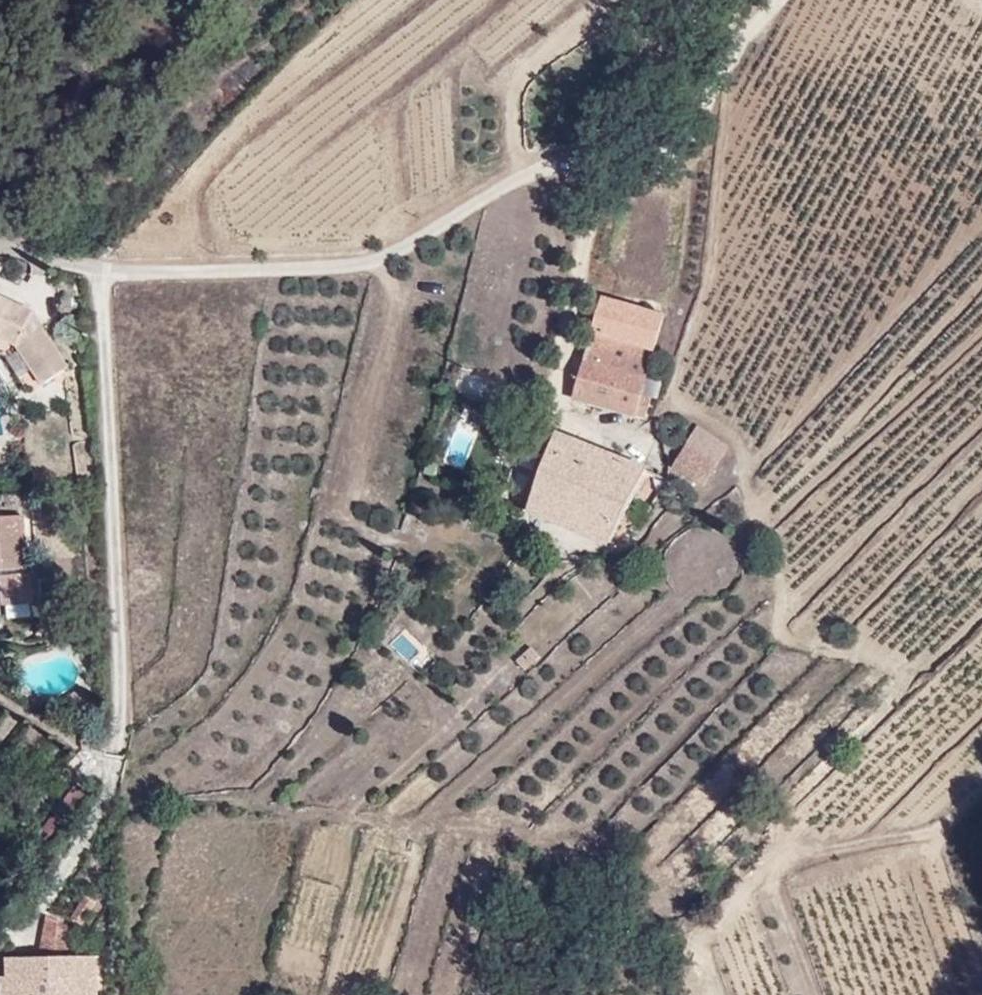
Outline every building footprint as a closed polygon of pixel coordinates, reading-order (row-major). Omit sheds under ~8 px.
[(607,294),(579,401),(647,421),(670,314),(607,294)] [(0,295),(0,342),(19,351),(48,393),(75,367),(37,310),(0,295)] [(703,489),(729,443),(695,425),(669,470),(703,489)] [(658,467),(565,433),(537,517),(623,557),(658,467)] [(0,514),(0,565),(48,563),(38,510),(0,514)] [(29,883),(99,790),(66,754),(0,840),(0,865),(29,883)] [(9,976),(9,994),(108,994),(106,960),(9,976)]
